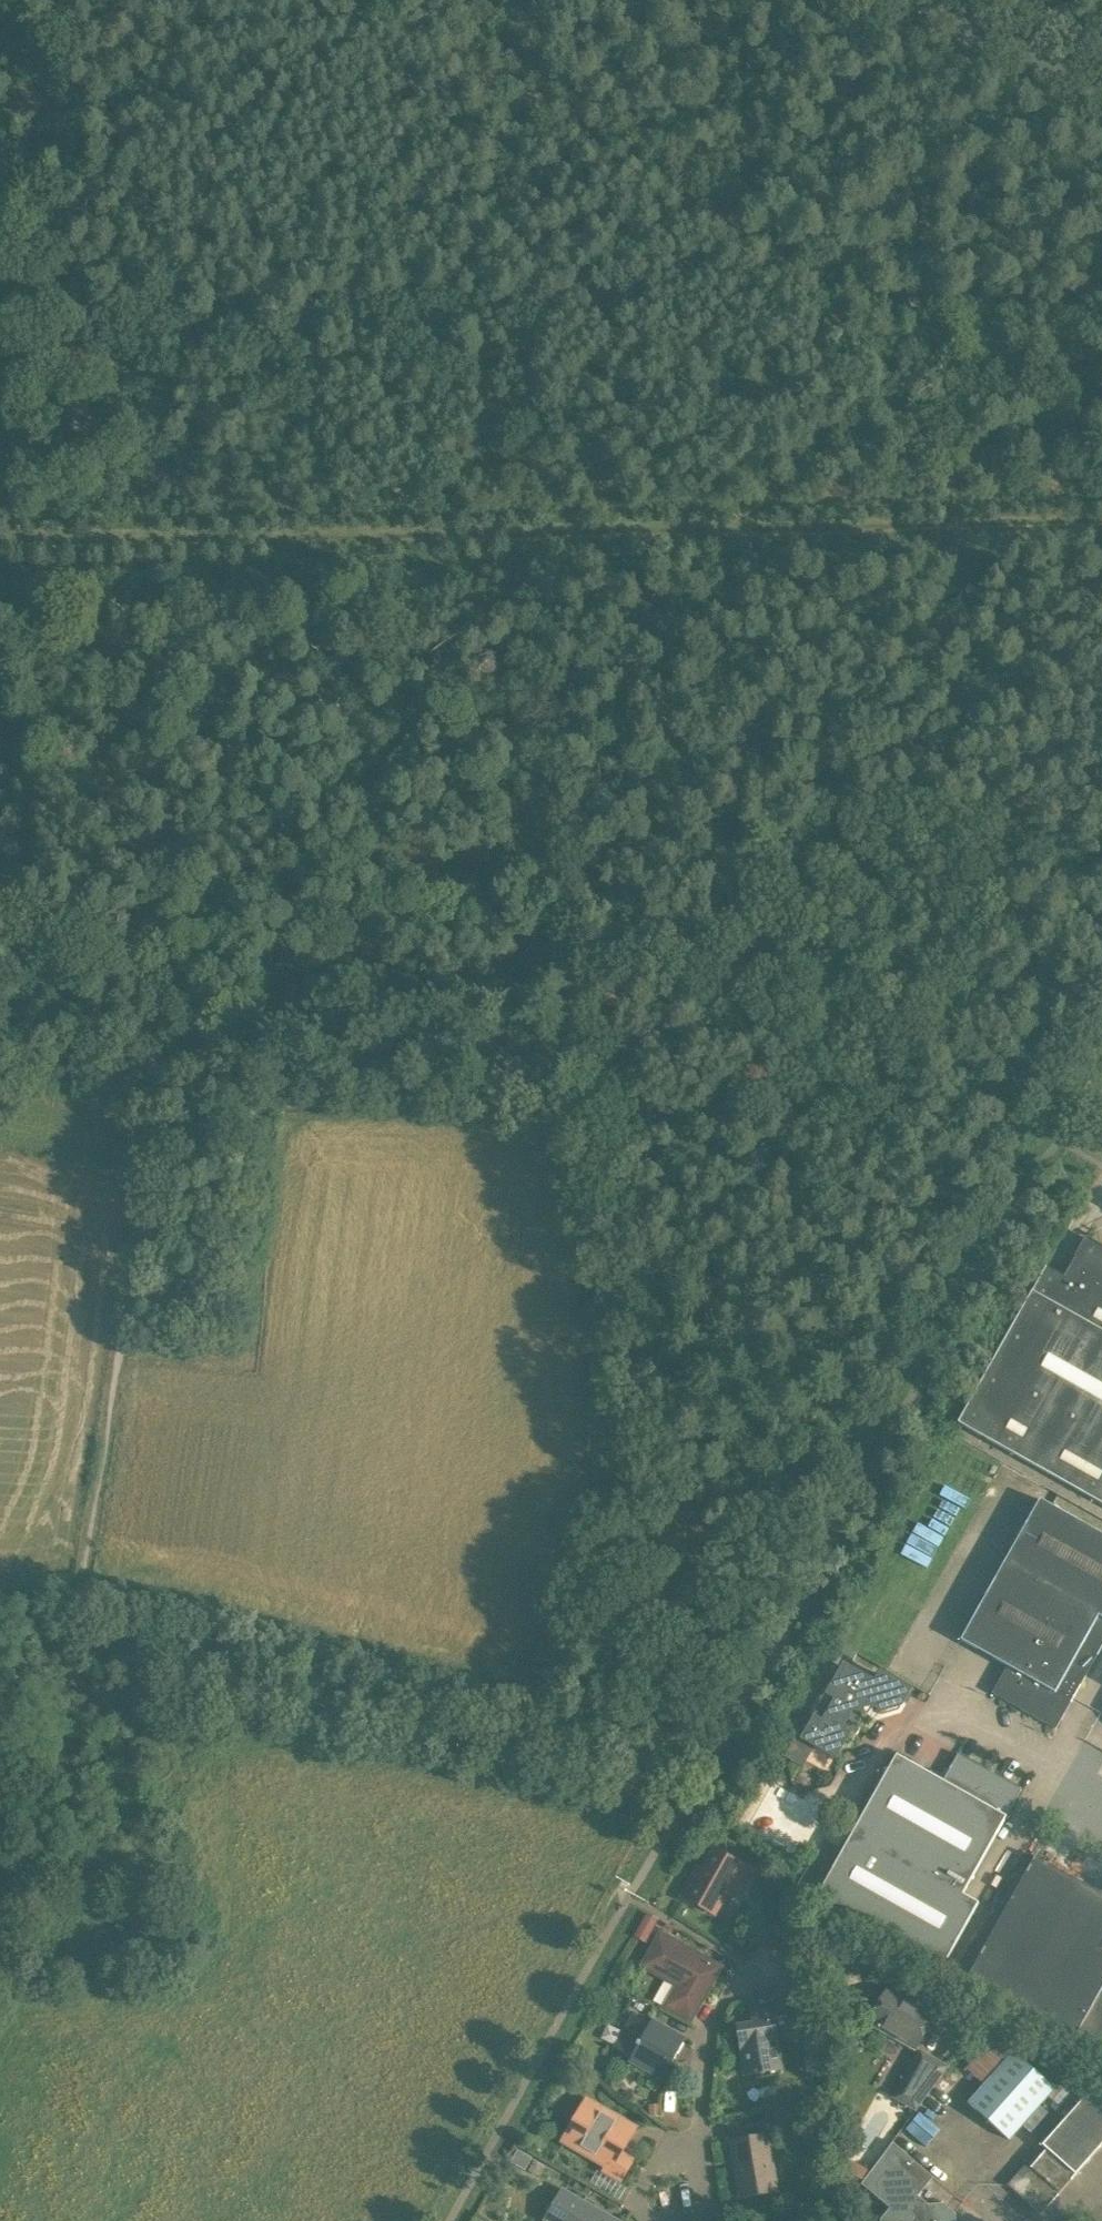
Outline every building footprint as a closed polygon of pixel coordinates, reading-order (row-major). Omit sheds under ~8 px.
[(1101,1503),(1101,1246),(1086,1237),(1064,1276),(1046,1266),(958,1422),(1101,1503)] [(992,1693),(991,1693),(1055,1729),(1101,1645),(1101,1534),(1039,1499),(960,1640),(1007,1666),(992,1693)] [(830,1651),(841,1658),(847,1648),(835,1641),(830,1651)] [(852,1742),(872,1705),(882,1710),(900,1705),(909,1690),(881,1674),(875,1684),(844,1667),(834,1684),(827,1680),(796,1735),(834,1756),(845,1738),(852,1742)] [(817,1896),(942,1966),(978,1903),(962,1894),(1021,1789),(957,1754),(942,1781),(896,1755),(817,1896)] [(760,1833),(769,1817),(754,1808),(745,1824),(760,1833)] [(742,1866),(743,1865),(714,1849),(696,1881),(692,1879),(682,1896),(715,1915),(734,1881),(741,1886),(750,1871),(742,1866)] [(1034,1856),(965,1980),(1072,2039),(1078,2029),(1101,2042),(1101,1894),(1034,1856)] [(659,1919),(648,1912),(639,1928),(651,1935),(659,1919)] [(695,2011),(719,1968),(660,1935),(644,1965),(679,1984),(665,2009),(673,2013),(679,2002),(695,2011)] [(774,1961),(776,1975),(804,1970),(799,1937),(767,1942),(770,1962),(774,1961)] [(868,2023),(915,2049),(935,2014),(888,1988),(868,2023)] [(788,1994),(793,2028),(814,2024),(809,1991),(788,1994)] [(737,2026),(745,2075),(757,2073),(757,2077),(771,2075),(770,2071),(782,2069),(776,2031),(789,2028),(785,2006),(759,2010),(761,2022),(737,2026)] [(614,2048),(631,2057),(629,2061),(662,2080),(685,2038),(652,2019),(649,2024),(633,2014),(614,2048)] [(989,2037),(968,2069),(984,2080),(1005,2048),(989,2037)] [(894,2097),(915,2109),(941,2062),(920,2050),(894,2097)] [(968,2103),(1009,2139),(1054,2089),(1013,2053),(968,2103)] [(1040,2214),(1101,2144),(1101,2103),(1089,2092),(1007,2185),(1040,2214)] [(774,2108),(778,2134),(817,2127),(813,2102),(774,2108)] [(606,2173),(620,2181),(633,2159),(619,2151),(634,2127),(593,2104),(578,2130),(572,2127),(564,2141),(609,2168),(606,2173)] [(730,2142),(739,2197),(777,2191),(768,2135),(730,2142)] [(955,2213),(943,2204),(927,2205),(916,2196),(931,2176),(893,2143),(859,2185),(877,2200),(888,2209),(879,2220),(956,2220),(955,2213)] [(531,2156),(518,2149),(511,2161),(524,2168),(531,2156)] [(844,2168),(848,2199),(862,2180),(844,2168)] [(563,2190),(545,2220),(546,2220),(618,2220),(563,2190)]
